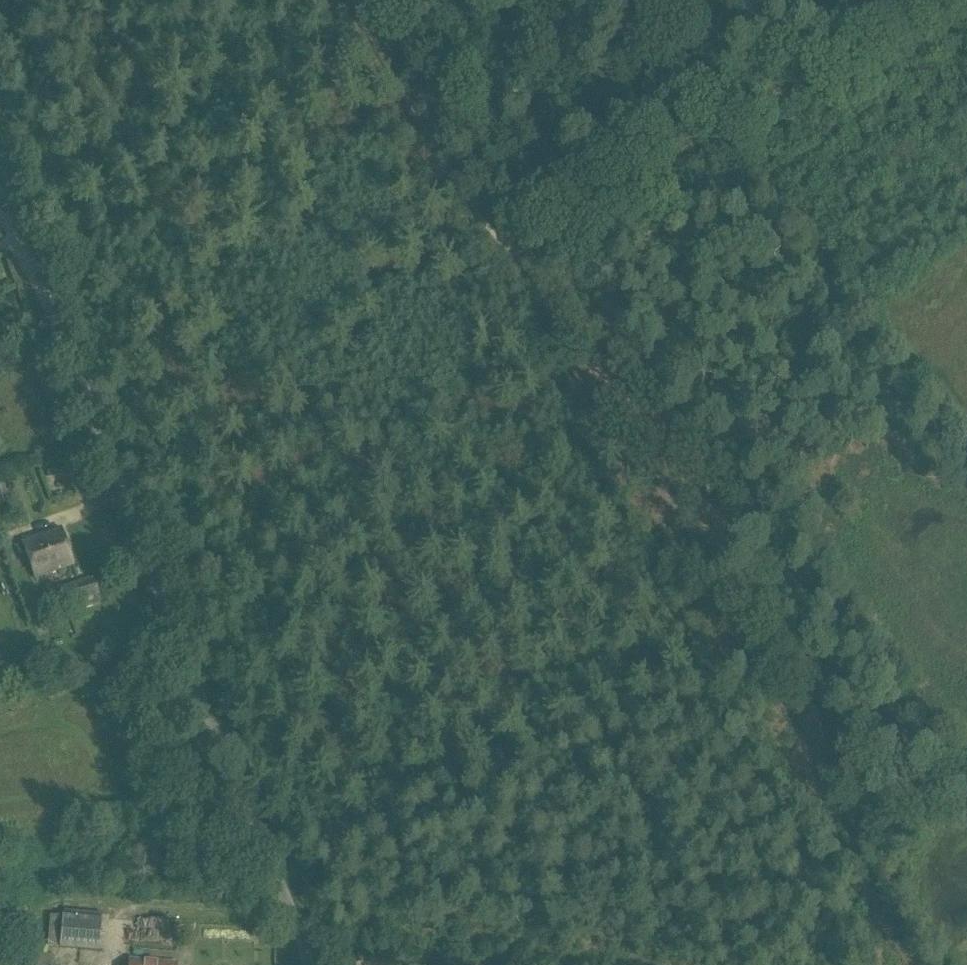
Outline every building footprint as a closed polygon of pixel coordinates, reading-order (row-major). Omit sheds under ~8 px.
[(0,485),(0,506),(11,503),(5,484),(0,485)] [(20,542),(35,582),(76,567),(61,527),(20,542)] [(62,588),(66,603),(99,593),(95,578),(62,588)] [(59,950),(99,953),(101,920),(61,918),(59,950)]
